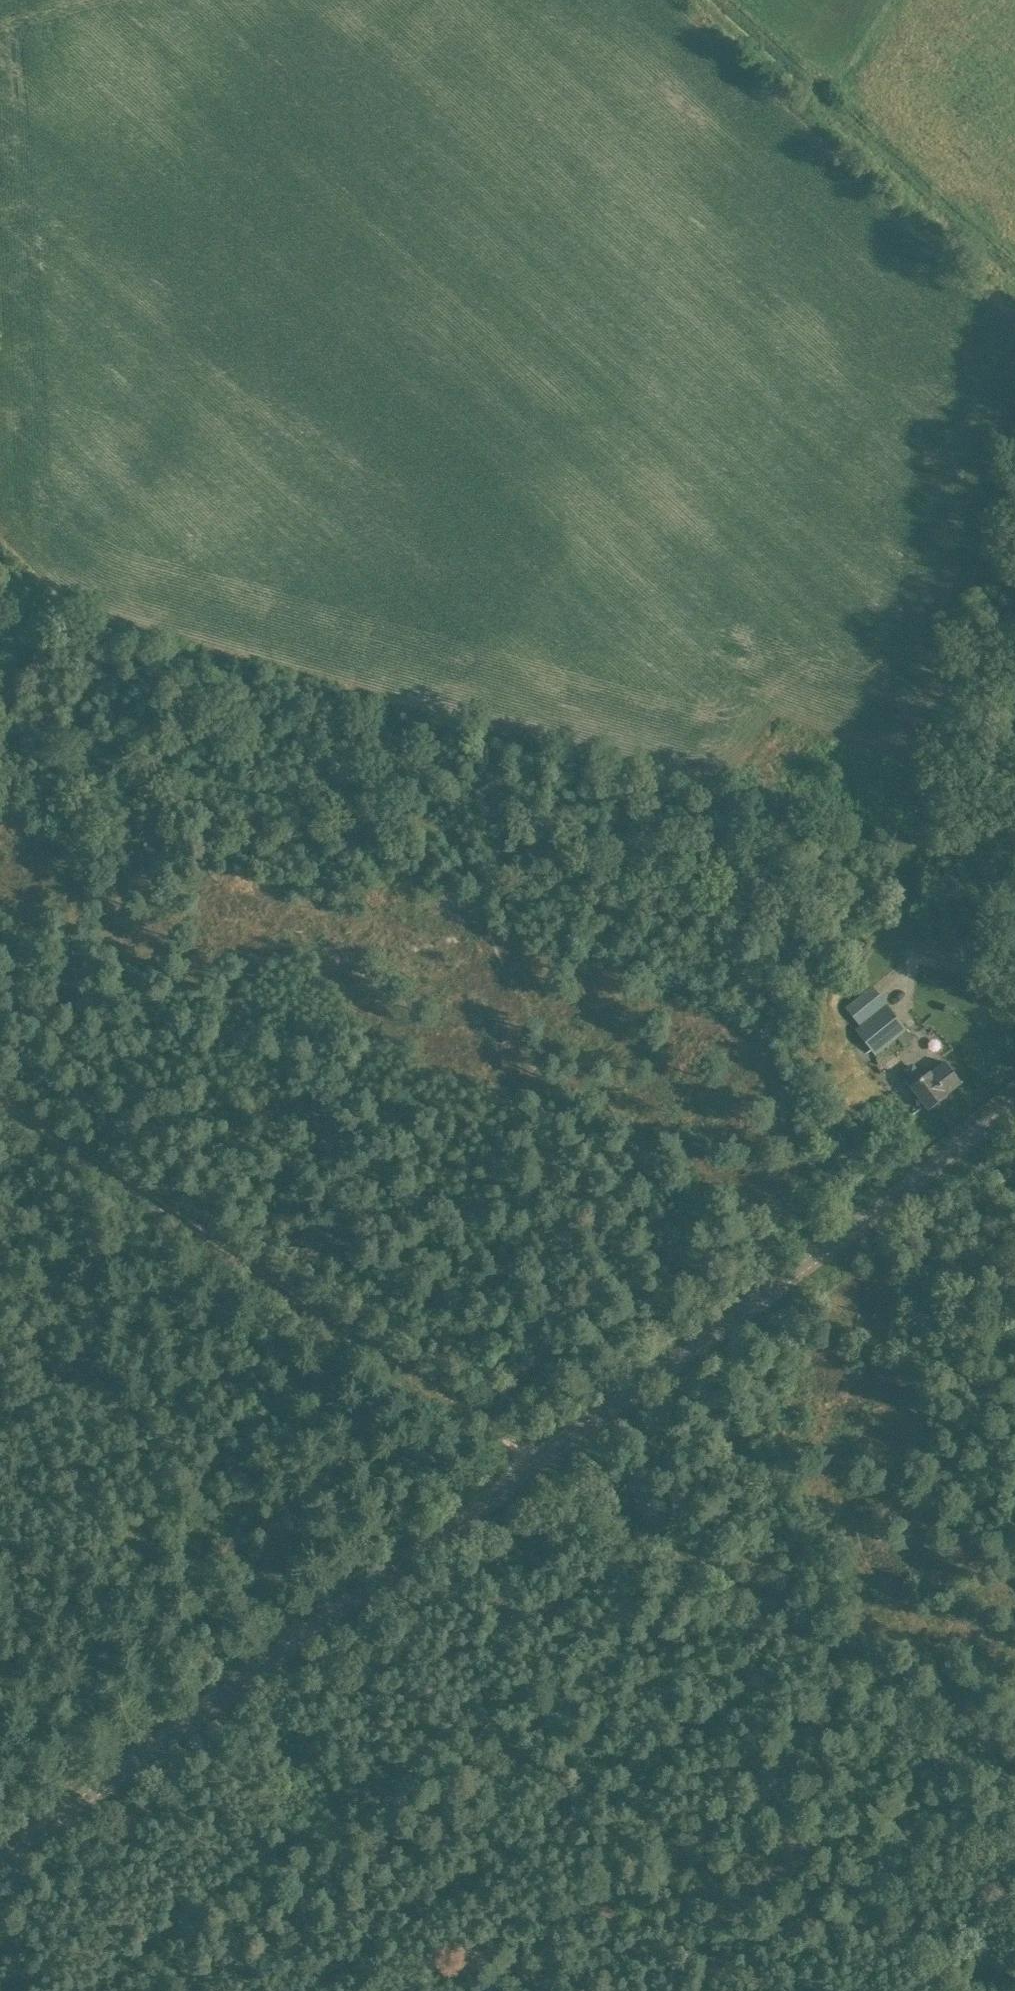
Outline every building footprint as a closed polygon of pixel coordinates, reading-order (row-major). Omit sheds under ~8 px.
[(914,1038),(881,997),(853,1018),(859,1025),(853,1029),(875,1056),(898,1037),(905,1045),(914,1038)] [(901,1073),(913,1087),(929,1110),(949,1095),(948,1094),(963,1082),(946,1060),(925,1078),(913,1063),(901,1073)]
